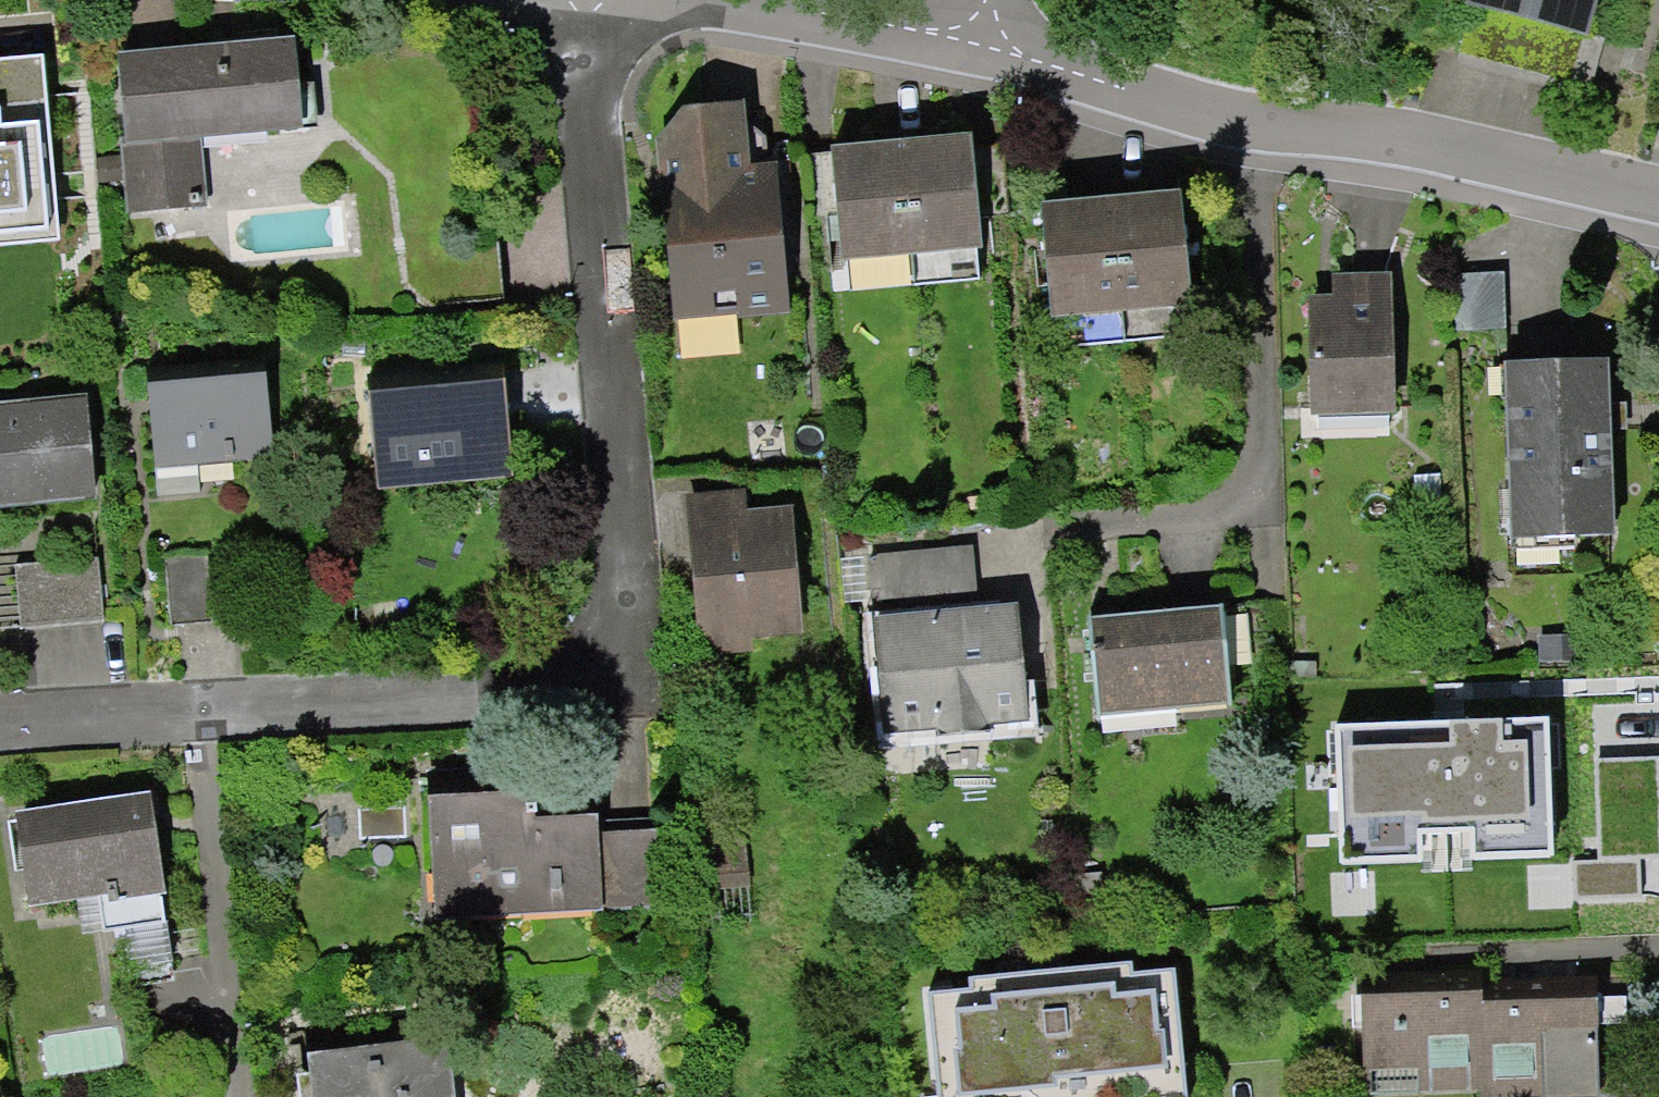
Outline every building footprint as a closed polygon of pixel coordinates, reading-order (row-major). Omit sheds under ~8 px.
[(1583,92),(1606,0),(1480,0),(1465,57),(1583,92)] [(316,43),(124,56),(135,216),(215,211),(210,143),(323,135),(316,43)] [(62,238),(46,57),(0,61),(0,244),(62,238)] [(701,105),(665,139),(671,334),(800,328),(795,161),(775,160),(773,102),(701,105)] [(983,141),(848,154),(861,290),(996,277),(983,141)] [(1196,193),(1052,209),(1064,324),(1209,308),(1196,193)] [(1342,296),(1315,298),(1322,416),(1408,412),(1400,266),(1340,270),(1342,296)] [(1506,278),(1451,278),(1451,334),(1506,335),(1506,278)] [(1624,360),(1519,360),(1518,534),(1623,534),(1624,360)] [(278,363),(160,368),(165,498),(209,497),(207,459),(282,456),(278,363)] [(521,369),(369,378),(372,467),(525,458),(521,369)] [(0,406),(0,509),(109,499),(99,396),(0,406)] [(771,427),(699,433),(704,495),(696,495),(710,667),(812,658),(799,502),(777,504),(771,427)] [(985,605),(980,550),(846,562),(850,602),(880,599),(893,739),(1045,725),(1033,600),(985,605)] [(106,552),(17,562),(25,631),(114,620),(106,552)] [(225,553),(175,555),(178,625),(229,622),(225,553)] [(1235,605),(1099,618),(1109,722),(1245,708),(1235,605)] [(1593,641),(1538,641),(1538,668),(1593,667),(1593,641)] [(1549,717),(1336,725),(1341,866),(1554,858),(1549,717)] [(1597,761),(1600,858),(1658,856),(1658,759),(1597,761)] [(160,794),(27,812),(39,903),(103,895),(116,988),(207,975),(199,916),(177,919),(160,794)] [(554,794),(437,799),(442,921),(673,913),(670,833),(617,834),(616,819),(555,822),(554,794)] [(756,839),(701,842),(705,923),(760,920),(756,839)] [(942,996),(952,1096),(1199,1096),(1187,972),(1148,975),(1147,958),(978,974),(979,992),(942,996)] [(1365,978),(1371,1082),(1481,1076),(1482,1096),(1498,1096),(1615,1091),(1610,984),(1496,990),(1495,971),(1365,978)] [(322,1055),(326,1096),(455,1096),(449,1042),(322,1055)]
